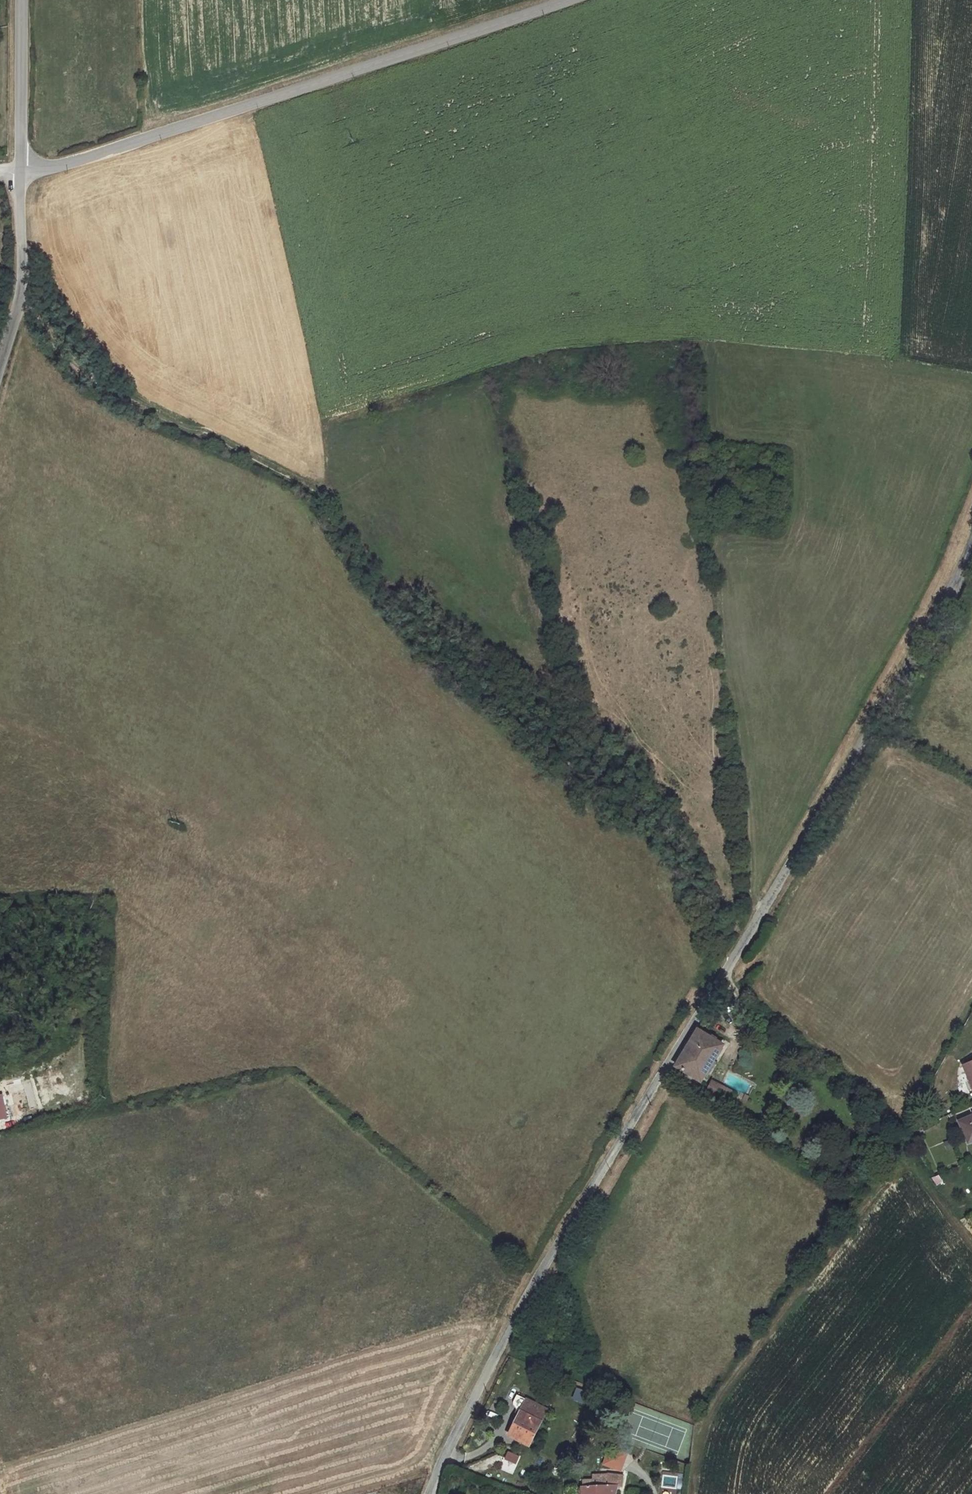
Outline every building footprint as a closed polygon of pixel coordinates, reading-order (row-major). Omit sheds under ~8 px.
[(695,1034),(673,1071),(700,1087),(723,1051),(695,1034)] [(962,1063),(971,1087),(971,1059),(962,1063)] [(710,1081),(706,1092),(727,1099),(731,1089),(710,1081)] [(959,1122),(968,1142),(971,1140),(971,1117),(959,1122)] [(588,1395),(578,1391),(575,1398),(585,1402),(588,1395)] [(545,1409),(527,1400),(510,1434),(529,1443),(545,1409)] [(606,1447),(602,1467),(622,1471),(626,1451),(606,1447)] [(512,1475),(520,1456),(506,1450),(499,1470),(512,1475)] [(474,1475),(502,1463),(498,1453),(470,1465),(474,1475)] [(595,1475),(595,1479),(595,1489),(607,1488),(608,1476),(595,1475)] [(595,1479),(585,1480),(584,1493),(614,1493),(617,1488),(622,1490),(624,1477),(608,1476),(607,1488),(595,1489),(595,1479)]
